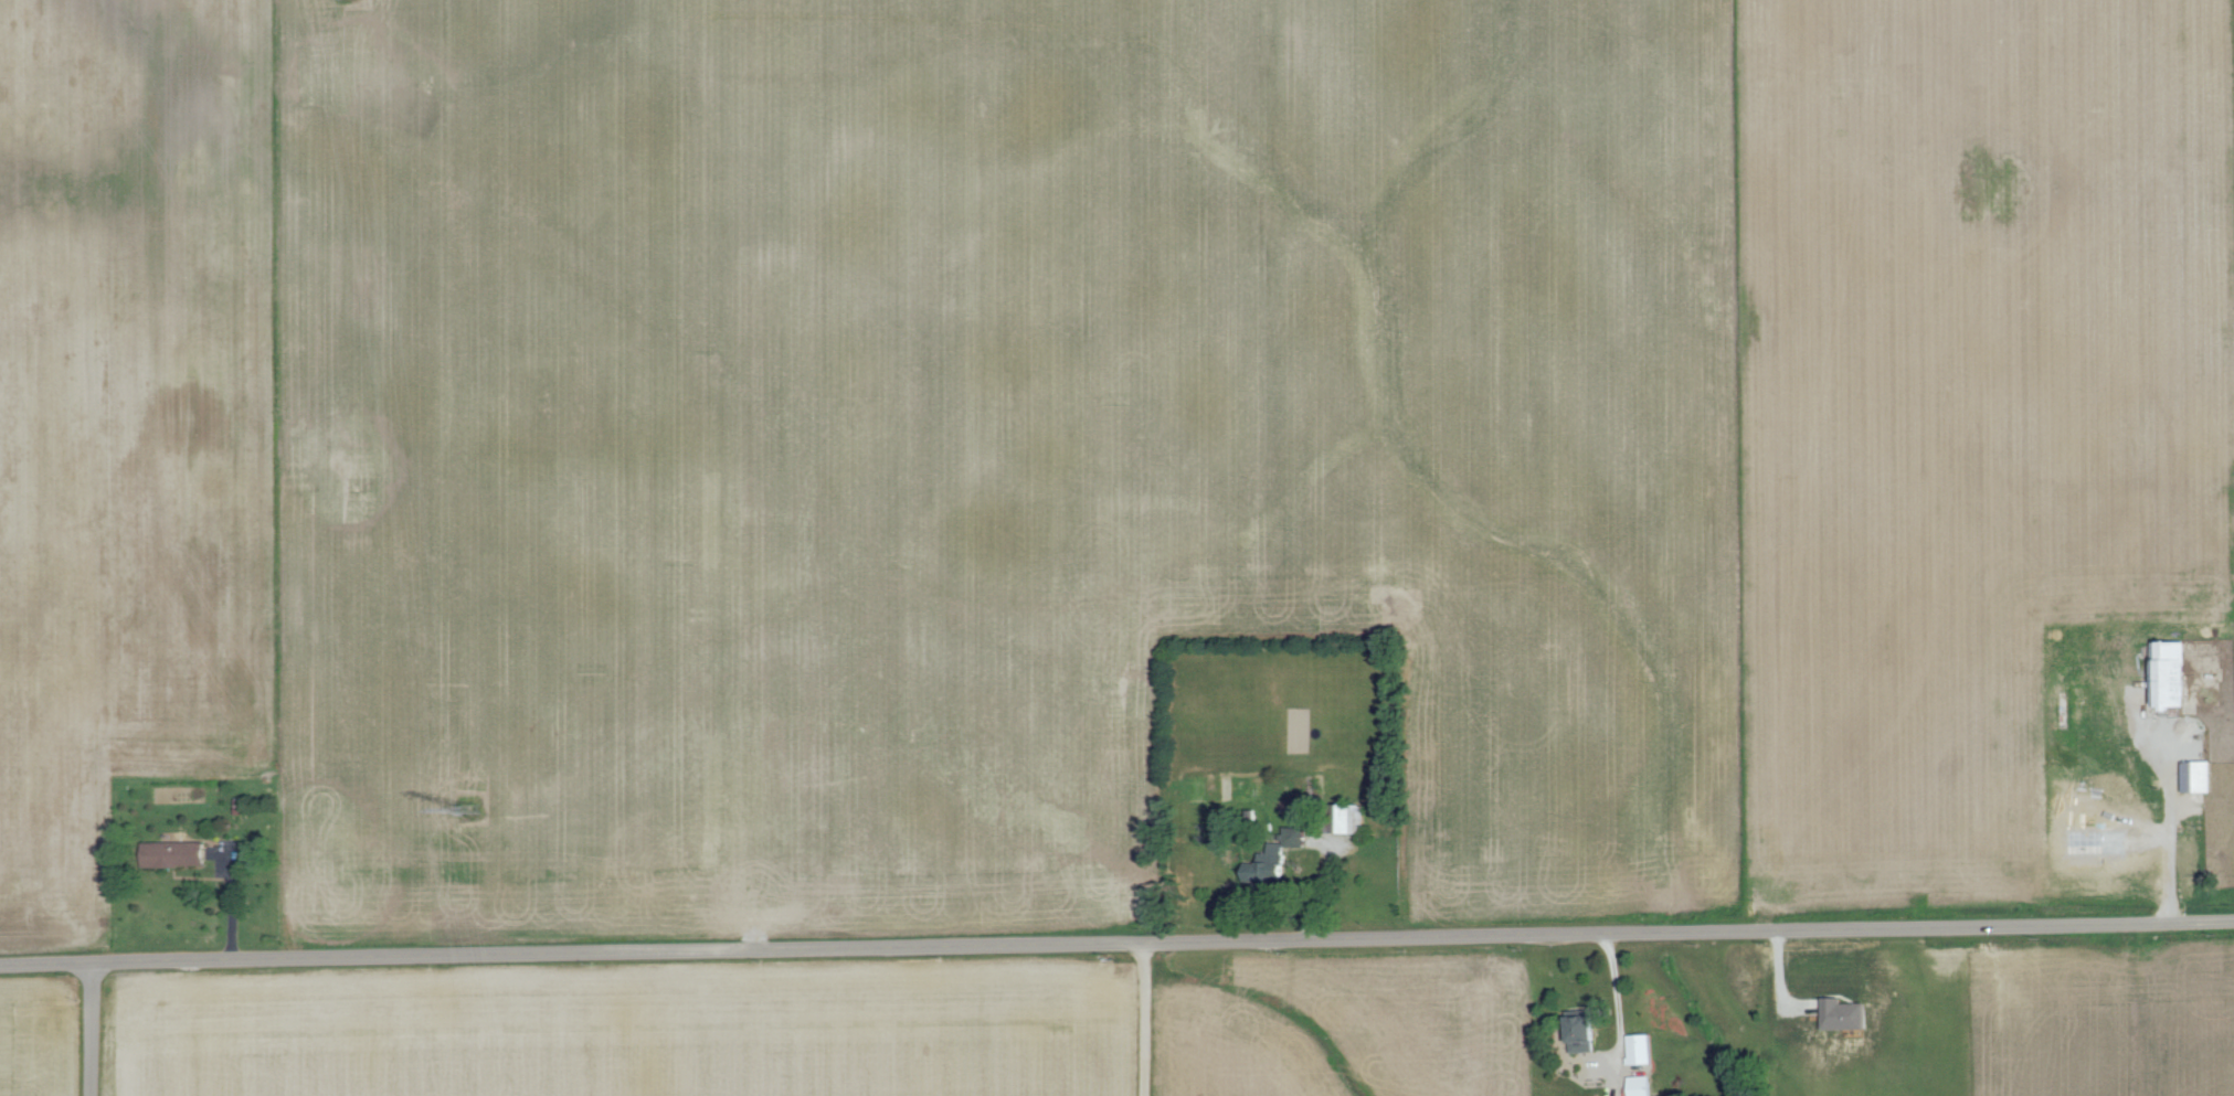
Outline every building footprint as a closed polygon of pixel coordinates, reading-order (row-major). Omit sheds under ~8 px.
[(2190,641),(2155,641),(2155,708),(2190,708),(2190,641)] [(2216,792),(2215,761),(2185,762),(2186,793),(2216,792)] [(1309,848),(1309,828),(1287,828),(1288,848),(1309,848)] [(149,866),(208,864),(207,840),(148,842),(149,866)] [(1872,1001),(1846,1002),(1845,995),(1827,995),(1828,1027),(1872,1026),(1872,1001)] [(1600,1049),(1600,1013),(1574,1014),(1575,1050),(1600,1049)] [(1653,1075),(1630,1076),(1631,1095),(1653,1095),(1653,1075)]
